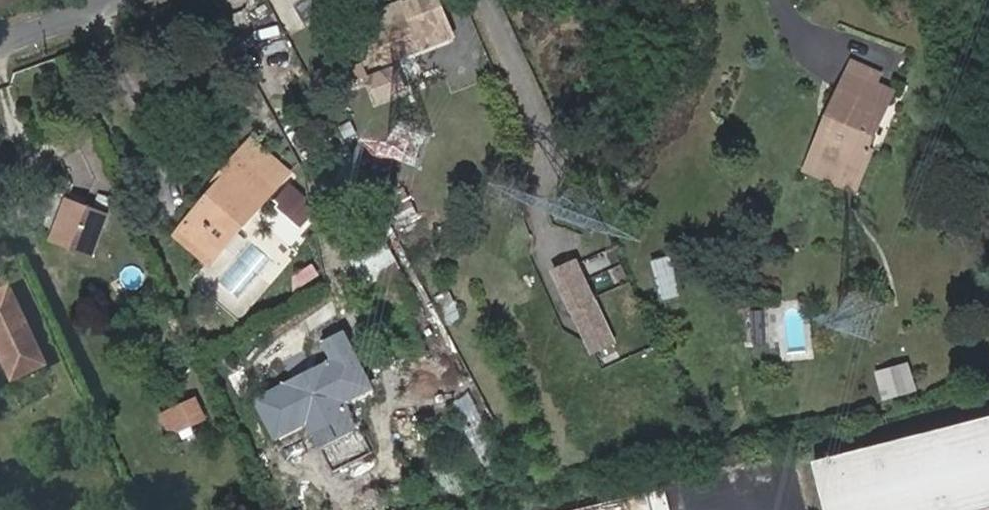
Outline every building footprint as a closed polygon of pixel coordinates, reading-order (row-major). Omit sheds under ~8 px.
[(435,0),(400,0),(404,10),(366,26),(378,55),(446,27),(435,0)] [(844,49),(840,61),(868,73),(872,62),(844,49)] [(399,82),(390,61),(362,72),(371,93),(399,82)] [(840,61),(821,104),(829,107),(813,147),(856,166),(868,138),(863,137),(886,80),(868,73),(840,61)] [(798,159),(850,180),(856,166),(813,147),(829,107),(821,104),(798,159)] [(396,153),(427,160),(433,134),(403,127),(396,153)] [(253,142),(242,154),(264,173),(253,185),(262,192),(235,222),(241,226),(288,175),(253,142)] [(223,182),(206,201),(189,220),(221,248),(241,226),(235,222),(262,192),(253,185),(264,173),(242,154),(241,153),(218,178),(223,182)] [(201,196),(206,201),(223,182),(218,178),(201,196)] [(69,197),(52,242),(92,257),(108,212),(69,197)] [(214,256),(221,248),(189,220),(182,228),(214,256)] [(363,286),(400,270),(381,226),(343,242),(363,286)] [(554,257),(593,339),(616,328),(577,247),(554,257)] [(674,255),(653,259),(662,300),(682,295),(674,255)] [(291,274),(296,289),(321,279),(316,264),(291,274)] [(8,377),(42,361),(6,284),(0,287),(0,358),(8,377)] [(752,309),(750,342),(765,343),(767,310),(752,309)] [(329,340),(339,358),(261,399),(282,439),(383,386),(352,327),(329,340)] [(883,399),(918,391),(911,361),(876,370),(883,399)] [(160,413),(171,438),(210,419),(198,395),(160,413)] [(807,457),(821,509),(960,509),(988,502),(988,409),(807,457)]
